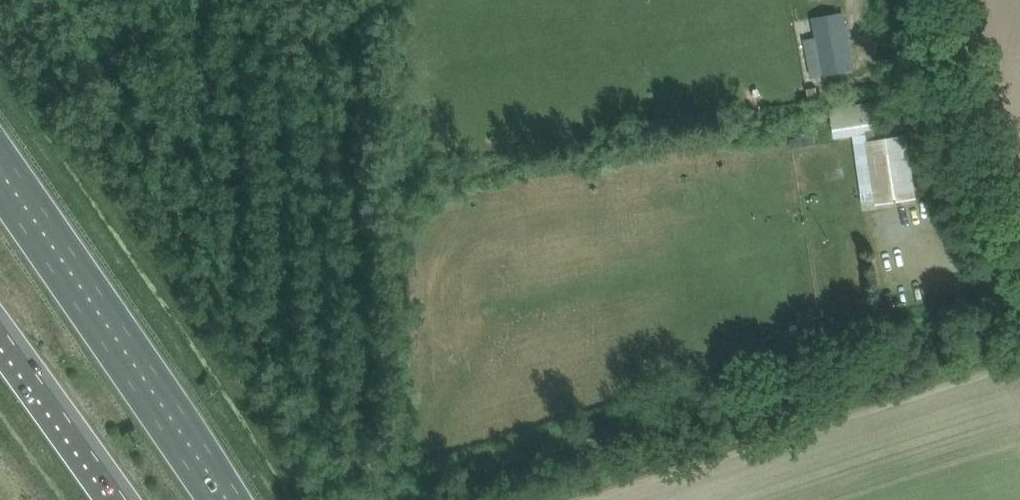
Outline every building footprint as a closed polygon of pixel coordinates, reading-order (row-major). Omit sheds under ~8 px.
[(815,18),(825,74),(853,69),(843,12),(815,18)] [(817,87),(808,88),(810,100),(819,99),(817,87)] [(871,104),(852,107),(831,110),(833,122),(831,122),(831,124),(833,123),(835,137),(867,132),(878,204),(916,198),(906,134),(877,138),(871,104)] [(792,138),(793,147),(817,144),(815,135),(792,138)]
